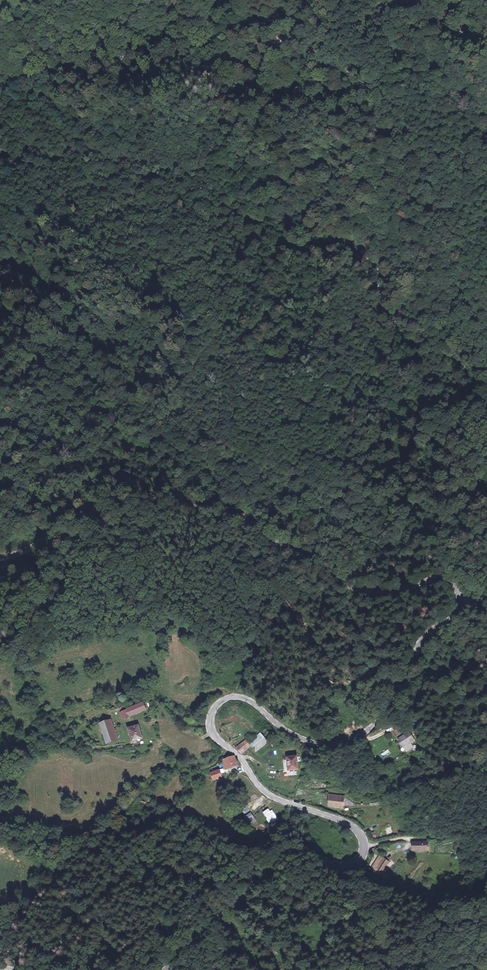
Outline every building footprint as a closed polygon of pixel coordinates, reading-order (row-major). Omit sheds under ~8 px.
[(147,710),(144,703),(127,709),(130,716),(147,710)] [(127,709),(126,707),(120,710),(123,718),(130,716),(127,709)] [(115,732),(110,720),(101,724),(109,742),(112,741),(109,734),(115,732)] [(141,737),(137,725),(127,729),(132,741),(141,737)] [(402,729),(405,734),(410,732),(407,726),(402,729)] [(117,739),(115,732),(109,734),(112,741),(117,739)] [(268,743),(262,733),(250,740),(256,750),(268,743)] [(423,745),(419,738),(411,742),(414,747),(415,750),(416,750),(418,748),(423,745)] [(250,745),(245,739),(241,742),(247,748),(250,745)] [(247,748),(241,742),(236,747),(241,753),(247,748)] [(383,759),(391,754),(388,750),(381,755),(383,759)] [(304,766),(301,753),(291,755),(293,768),(304,766)] [(237,762),(234,755),(224,761),(224,762),(223,763),(227,769),(228,768),(229,768),(237,762)] [(350,802),(344,800),(343,804),(335,803),(334,809),(347,812),(350,802)] [(157,806),(146,803),(141,821),(151,824),(157,806)] [(268,818),(267,819),(269,822),(271,821),(273,822),(277,819),(268,809),(264,812),(268,818)] [(254,816),(250,812),(244,816),(248,821),(254,816)] [(434,843),(420,843),(420,851),(434,851),(434,843)] [(393,861),(389,857),(386,860),(382,857),(379,862),(383,865),(382,866),(387,870),(393,861)] [(383,865),(379,862),(377,864),(380,869),(385,872),(387,870),(382,866),(383,865)]
